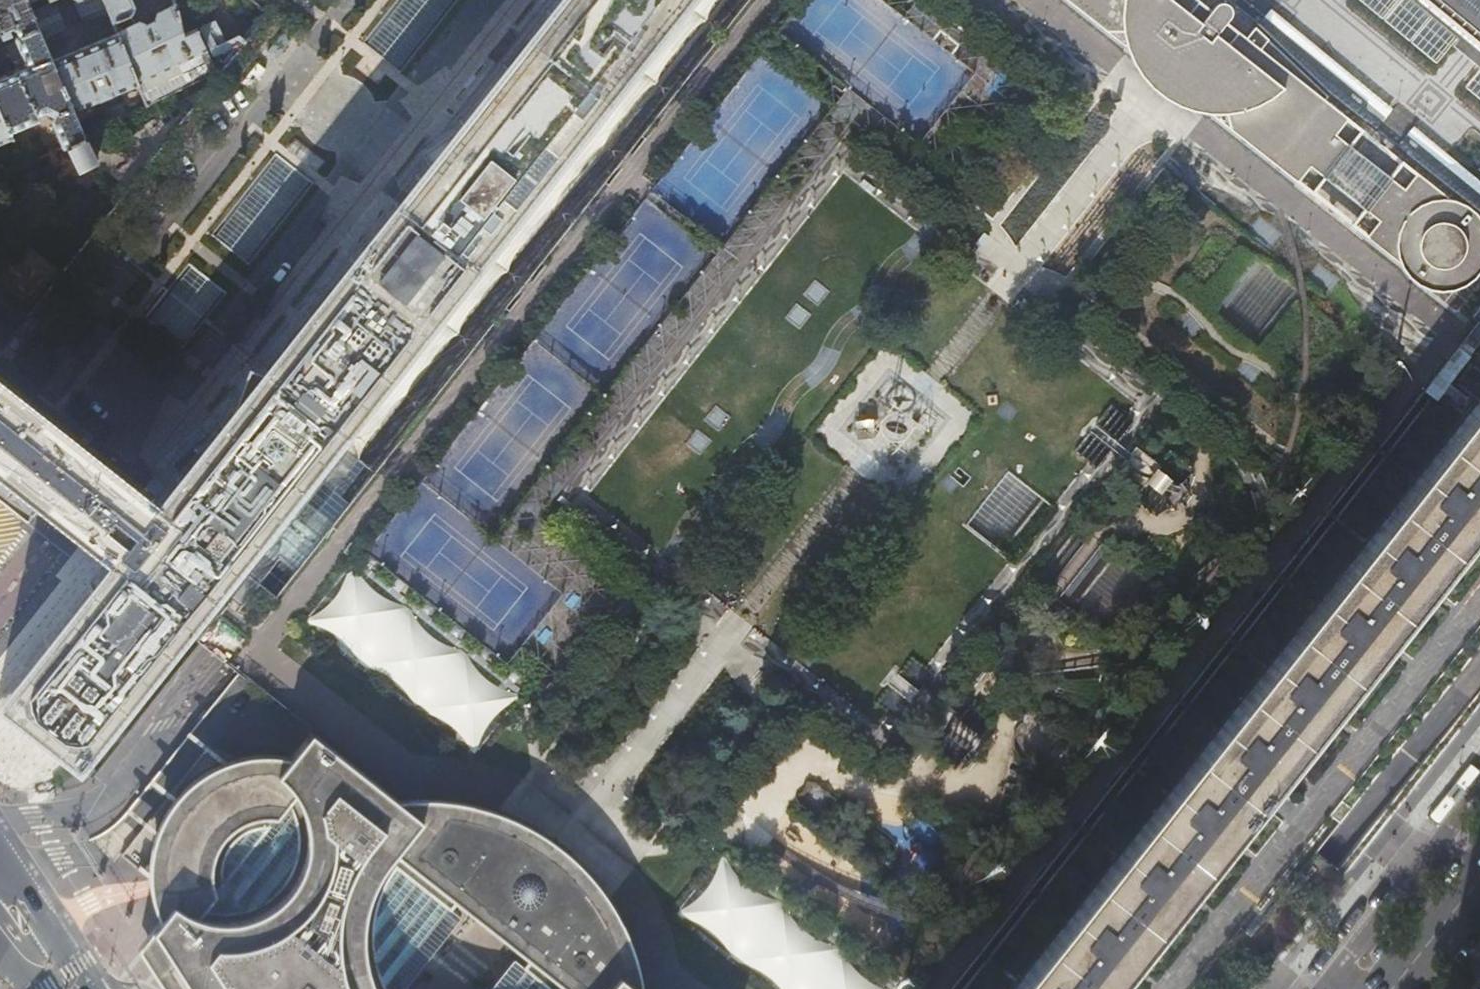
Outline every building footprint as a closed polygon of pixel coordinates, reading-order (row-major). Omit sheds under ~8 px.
[(267,13),(202,94),(128,189),(25,318),(0,299),(0,501),(49,540),(94,575),(72,601),(13,676),(12,679),(0,693),(0,704),(14,715),(35,731),(74,762),(182,625),(678,0),(250,0),(267,13)] [(13,67),(23,63),(12,37),(15,33),(12,25),(33,16),(26,0),(0,0),(0,34),(13,67)] [(33,16),(48,53),(54,51),(48,35),(66,28),(56,4),(51,2),(55,0),(54,0),(26,0),(33,16)] [(80,17),(83,16),(84,19),(107,10),(103,0),(74,0),(80,17)] [(107,10),(116,32),(135,24),(129,12),(132,4),(130,0),(103,0),(107,10)] [(1114,39),(1119,53),(1126,68),(1135,80),(1148,92),(1160,100),(1174,106),(1191,110),(1206,111),(1294,180),(1301,173),(1315,183),(1322,175),(1341,190),(1361,206),(1355,214),(1369,225),(1362,233),(1395,259),(1398,265),(1405,274),(1415,282),(1426,287),(1436,288),(1445,288),(1456,284),(1466,279),(1474,272),(1478,262),(1479,256),(1479,236),(1479,232),(1475,222),(1468,211),(1459,204),(1449,198),(1436,197),(1405,174),(1395,189),(1382,178),(1362,162),(1344,147),(1352,136),(1338,124),(1345,116),(1321,97),(1324,93),(1250,25),(1230,50),(1213,36),(1205,29),(1217,15),(1219,12),(1219,9),(1219,6),(1217,3),(1214,1),(1210,0),(1207,1),(1204,3),(1192,19),(1177,7),(1183,0),(1067,0),(1114,39)] [(1272,23),(1479,194),(1479,0),(1243,0),(1272,23)] [(216,72),(194,30),(180,36),(174,7),(157,14),(155,22),(145,26),(137,23),(135,24),(116,32),(116,33),(138,84),(147,106),(216,72)] [(48,53),(33,16),(12,25),(15,33),(12,37),(23,63),(13,67),(14,67),(0,74),(0,114),(8,131),(38,119),(36,114),(44,111),(51,113),(48,118),(60,148),(66,145),(84,137),(73,111),(51,60),(48,53)] [(116,33),(51,60),(73,111),(138,84),(116,33)] [(139,127),(89,134),(84,137),(66,145),(77,168),(95,160),(128,189),(202,94),(197,89),(139,127)] [(103,111),(109,124),(127,116),(122,103),(103,111)] [(2,142),(8,156),(18,151),(8,131),(0,114),(0,142),(2,142)] [(1127,962),(1183,890),(1226,836),(1325,709),(1381,639),(1423,584),(1479,513),(1479,512),(1479,392),(1464,412),(1418,471),(1382,517),(1346,562),(1311,607),(1273,656),(1209,736),(1154,806),(1078,902),(1011,988),(1105,988),(1127,962)] [(911,959),(957,906),(396,455),(353,507),(329,487),(337,476),(320,462),(273,523),(280,529),(292,539),(313,555),(272,606),(295,624),(265,659),(274,666),(302,679),(314,682),(714,988),(950,988),(911,959)] [(1343,871),(1416,778),(1468,713),(1479,698),(1479,512),(1479,513),(1423,584),(1381,639),(1325,709),(1226,836),(1183,890),(1127,962),(1105,988),(1250,988),(1343,871)] [(289,755),(310,729),(237,670),(189,731),(169,756),(119,820),(98,836),(112,847),(148,879),(148,872),(149,855),(153,840),(157,826),(164,812),(173,799),(182,788),(194,778),(206,770),(215,765),(226,761),(238,757),(247,755),(260,753),(276,753),(281,754),(289,755)] [(148,879),(149,889),(152,903),(159,921),(179,952),(200,984),(203,988),(380,988),(453,900),(492,930),(530,961),(507,988),(642,988),(637,963),(632,944),(624,924),(614,905),(601,886),(590,873),(585,867),(579,861),(561,845),(551,837),(533,826),(521,819),(504,812),(486,805),(466,801),(445,798),(427,796),(411,796),(396,797),(310,729),(289,755),(281,754),(276,753),(260,753),(247,755),(238,757),(226,761),(215,765),(206,770),(194,778),(182,788),(173,799),(164,812),(157,826),(153,840),(149,855),(148,872),(148,879)]
